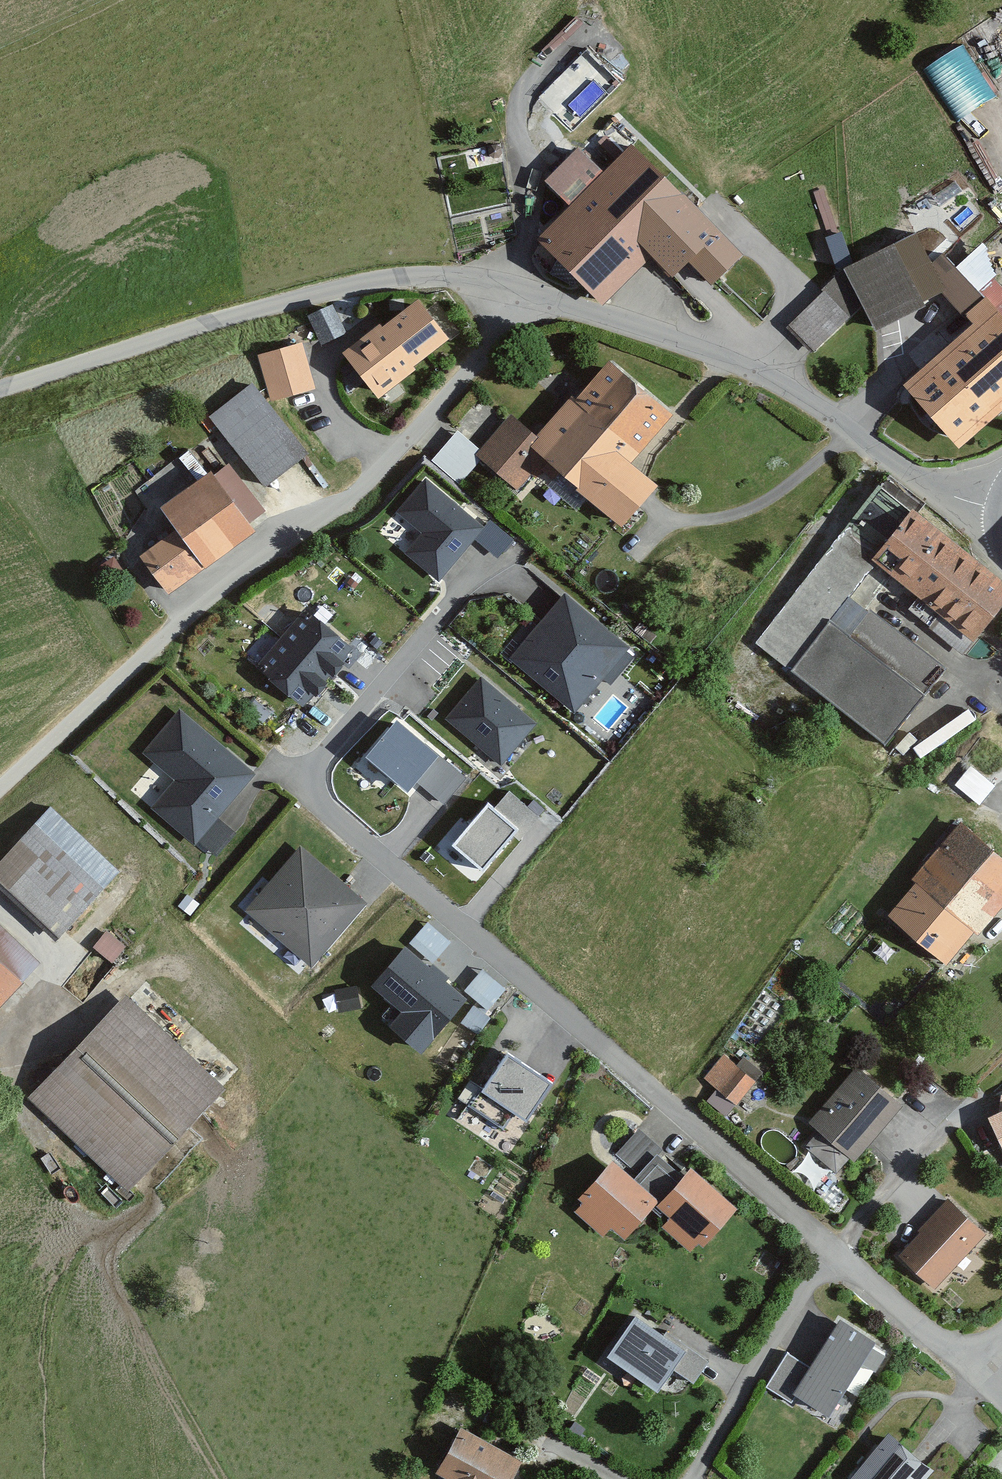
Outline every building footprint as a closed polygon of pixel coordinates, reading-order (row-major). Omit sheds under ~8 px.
[(959,116),(997,90),(962,39),(924,65),(959,116)] [(555,109),(570,96),(581,108),(616,77),(589,47),(539,91),(555,109)] [(582,145),(546,179),(566,200),(534,232),(603,303),(654,253),(674,273),(693,254),(718,279),(748,251),(638,139),(606,170),(582,145)] [(920,222),(840,265),(861,305),(875,331),(944,294),(956,288),(939,257),(920,222)] [(944,252),(939,257),(956,288),(944,294),(967,309),(986,293),(944,252)] [(840,265),(786,322),(815,350),(861,305),(840,265)] [(911,377),(965,439),(1001,407),(1001,311),(986,293),(967,309),(976,320),(911,377)] [(375,395),(451,340),(419,294),(342,349),(375,395)] [(333,301),(309,312),(322,340),(346,329),(333,301)] [(304,339),(258,351),(272,402),(317,390),(304,339)] [(538,434),(533,441),(543,452),(625,520),(661,479),(640,461),(684,410),(613,349),(538,434)] [(311,450),(272,402),(253,378),(208,414),(266,486),(311,450)] [(531,442),(538,434),(510,410),(474,453),(514,487),(543,452),(531,442)] [(260,526),(215,464),(163,502),(180,524),(142,552),(171,591),(260,526)] [(483,524),(424,474),(394,509),(420,531),(403,551),(436,579),(483,524)] [(831,620),(878,560),(912,516),(876,488),(756,641),(792,669),(831,620)] [(921,507),(912,516),(878,560),(978,639),(1001,609),(1001,572),(921,507)] [(640,652),(565,592),(511,657),(572,706),(599,674),(613,686),(640,652)] [(353,649),(303,606),(254,664),(303,706),(353,649)] [(850,634),(831,620),(792,669),(885,742),(945,666),(870,608),(850,634)] [(535,717),(478,672),(441,719),(499,764),(535,717)] [(970,707),(913,740),(919,750),(976,718),(970,707)] [(251,774),(179,709),(142,751),(174,780),(152,804),(216,862),(241,835),(216,812),(251,774)] [(397,712),(362,750),(409,792),(444,753),(397,712)] [(970,761),(955,780),(979,800),(994,781),(970,761)] [(486,796),(448,843),(487,875),(525,828),(486,796)] [(50,804),(0,859),(0,874),(63,932),(121,869),(50,804)] [(966,815),(916,876),(922,881),(979,926),(983,931),(1001,908),(1001,845),(966,815)] [(370,895),(301,839),(245,908),(315,963),(370,895)] [(979,926),(922,881),(897,912),(954,958),(979,926)] [(0,923),(0,954),(22,976),(39,958),(3,921),(0,923)] [(107,929),(95,940),(111,957),(123,946),(107,929)] [(470,989),(407,942),(375,985),(398,1003),(384,1021),(423,1051),(470,989)] [(27,980),(22,976),(0,954),(0,1007),(27,980)] [(127,989),(27,1094),(126,1189),(226,1084),(127,989)] [(478,1027),(488,1012),(473,1003),(463,1017),(478,1027)] [(553,1079),(508,1049),(472,1104),(504,1125),(513,1111),(526,1119),(553,1079)] [(756,1077),(721,1052),(703,1077),(737,1102),(756,1077)] [(906,1101),(859,1062),(812,1118),(859,1157),(906,1101)] [(637,1125),(617,1148),(661,1188),(682,1165),(637,1125)] [(662,1201),(615,1159),(574,1205),(606,1233),(612,1225),(631,1241),(652,1217),(699,1258),(744,1206),(695,1163),(662,1201)] [(988,1230),(950,1195),(899,1250),(936,1285),(988,1230)] [(712,1363),(633,1309),(602,1353),(655,1391),(669,1371),(694,1388),(712,1363)] [(898,1343),(844,1311),(813,1362),(797,1387),(837,1411),(867,1362),(881,1370),(898,1343)] [(797,1387),(813,1362),(790,1348),(769,1381),(792,1396),(797,1387)] [(461,1426),(437,1471),(454,1478),(514,1478),(525,1459),(461,1426)] [(891,1427),(854,1473),(862,1478),(929,1478),(939,1466),(891,1427)]
